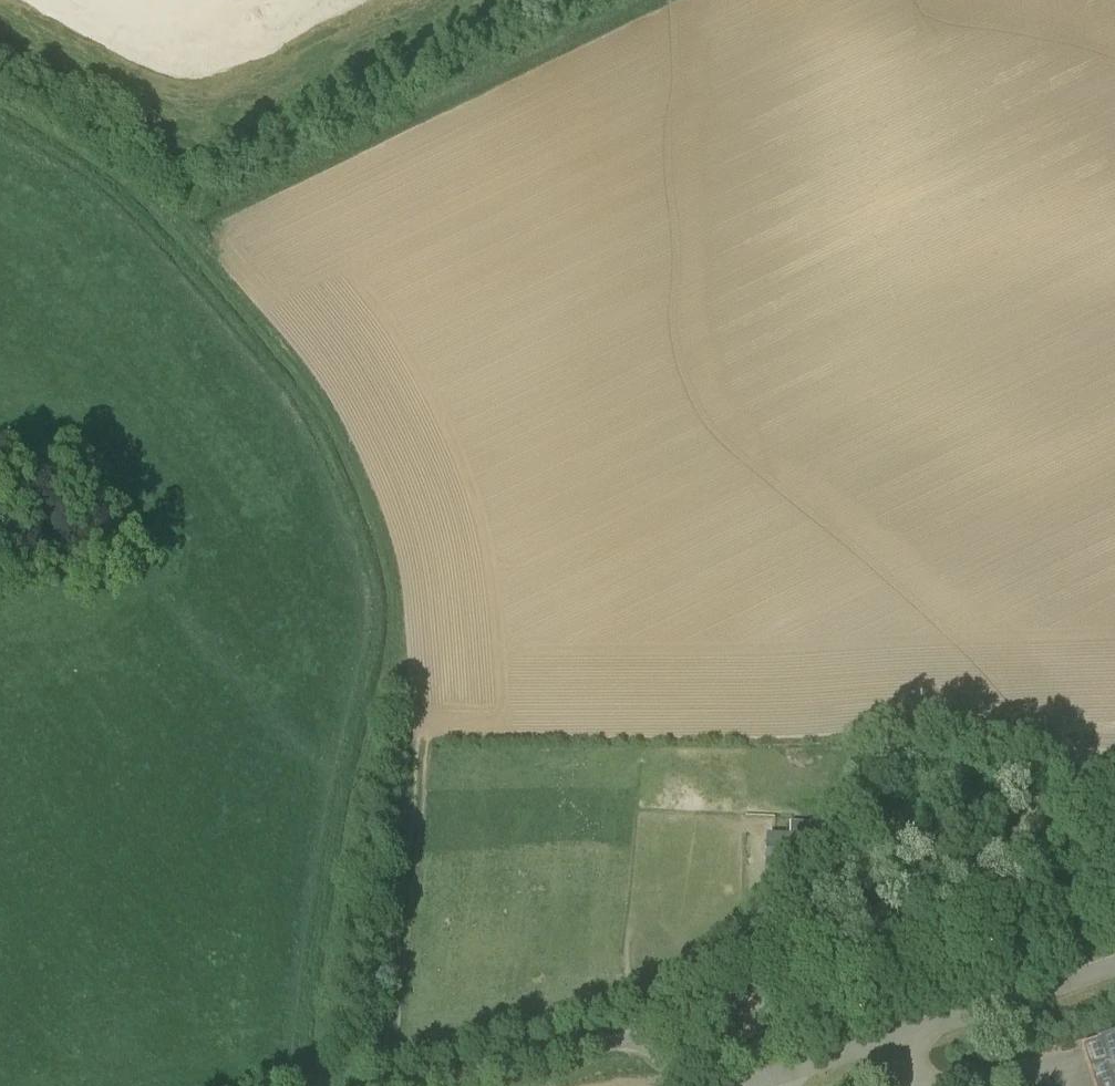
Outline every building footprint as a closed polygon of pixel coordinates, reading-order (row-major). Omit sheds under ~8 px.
[(767,872),(808,873),(810,842),(768,840),(767,872)] [(1082,1048),(1094,1085),(1114,1085),(1114,1035),(1082,1046),(1082,1048)]
